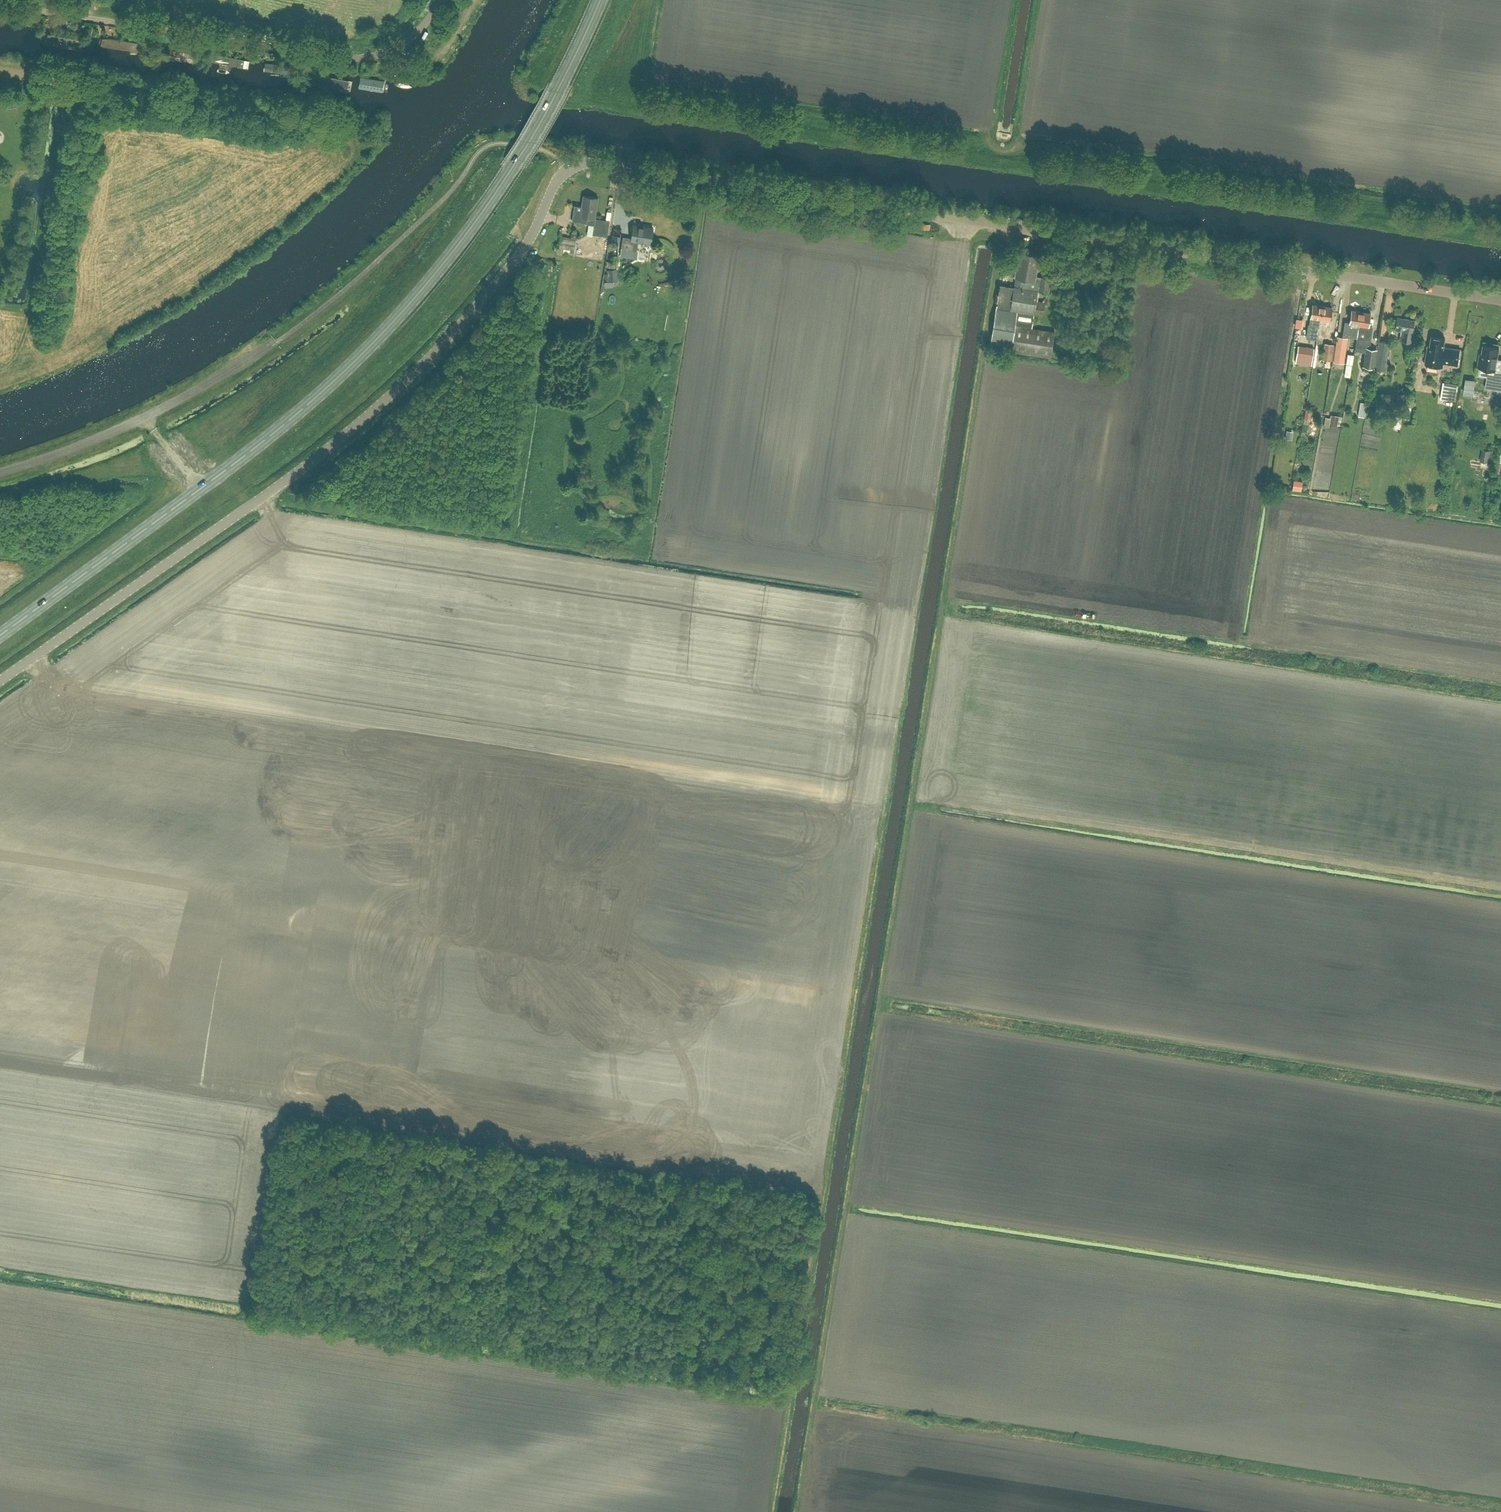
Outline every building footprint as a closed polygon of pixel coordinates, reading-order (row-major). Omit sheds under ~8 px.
[(146,55),(150,31),(101,23),(97,47),(146,55)] [(236,25),(229,24),(227,34),(234,35),(236,25)] [(200,64),(204,39),(164,33),(160,57),(200,64)] [(251,70),(254,47),(213,40),(209,63),(251,70)] [(256,70),(291,75),(294,53),(259,48),(256,70)] [(306,79),(354,86),(357,63),(310,56),(306,79)] [(399,59),(398,66),(412,69),(413,69),(414,65),(414,62),(399,59)] [(394,69),(362,64),(358,87),(390,91),(394,69)] [(595,218),(598,197),(584,195),(582,210),(574,208),(572,220),(587,222),(587,217),(595,218)] [(595,218),(593,227),(592,235),(607,238),(609,220),(595,218)] [(622,247),(633,248),(634,249),(635,240),(651,243),(653,227),(633,224),(631,237),(623,236),(621,247),(622,247)] [(576,239),(570,238),(560,236),(558,248),(557,253),(560,254),(560,252),(563,253),(562,255),(569,256),(569,255),(574,256),(576,239)] [(1052,278),(1035,275),(1039,254),(1019,251),(1015,276),(1017,277),(1023,277),(1022,287),(1021,287),(1017,287),(1014,286),(1010,309),(996,307),(990,347),(1051,356),(1054,331),(1032,327),(1034,311),(1041,312),(1042,302),(1035,301),(1037,290),(1037,289),(1050,290),(1052,278)] [(1017,277),(1015,276),(1014,286),(1017,287),(1021,287),(1023,277),(1017,277)] [(1308,327),(1306,337),(1316,338),(1322,305),(1313,304),(1309,327),(1308,327)] [(1329,321),(1331,307),(1322,305),(1316,338),(1317,338),(1318,333),(1326,334),(1327,326),(1326,326),(1327,321),(1329,321)] [(1345,321),(1343,335),(1354,336),(1357,337),(1361,311),(1351,310),(1349,322),(1345,321)] [(1369,326),(1371,313),(1361,311),(1357,337),(1354,336),(1352,348),(1365,350),(1363,364),(1374,366),(1376,349),(1369,348),(1369,346),(1372,326),(1369,326)] [(1299,316),(1298,326),(1306,326),(1306,316),(1299,316)] [(1414,332),(1412,332),(1414,319),(1397,317),(1395,330),(1404,331),(1403,334),(1401,333),(1400,339),(1413,342),(1414,332)] [(1337,336),(1333,360),(1343,361),(1347,337),(1337,336)] [(1458,365),(1460,350),(1460,349),(1444,346),(1445,338),(1430,336),(1429,345),(1427,345),(1424,363),(1443,366),(1443,362),(1458,365)] [(1385,370),(1389,341),(1379,339),(1374,368),(1385,370)] [(1333,344),(1324,342),(1322,358),(1331,360),(1333,344)] [(1312,359),(1314,347),(1297,344),(1296,356),(1295,363),(1311,366),(1312,359)] [(1484,345),(1482,353),(1480,353),(1478,366),(1492,369),(1489,385),(1497,386),(1497,388),(1500,389),(1500,370),(1496,369),(1499,347),(1484,345)] [(1464,392),(1472,393),(1474,381),(1466,380),(1464,392)] [(1443,382),(1441,398),(1457,400),(1459,384),(1443,382)] [(1403,406),(1405,394),(1396,393),(1395,405),(1403,406)] [(1310,420),(1312,410),(1305,408),(1303,418),(1310,420)] [(1331,416),(1329,424),(1337,426),(1338,418),(1331,416)] [(1481,461),(1491,462),(1493,451),(1483,449),(1481,461)] [(1295,486),(1304,488),(1305,478),(1296,477),(1295,486)]
